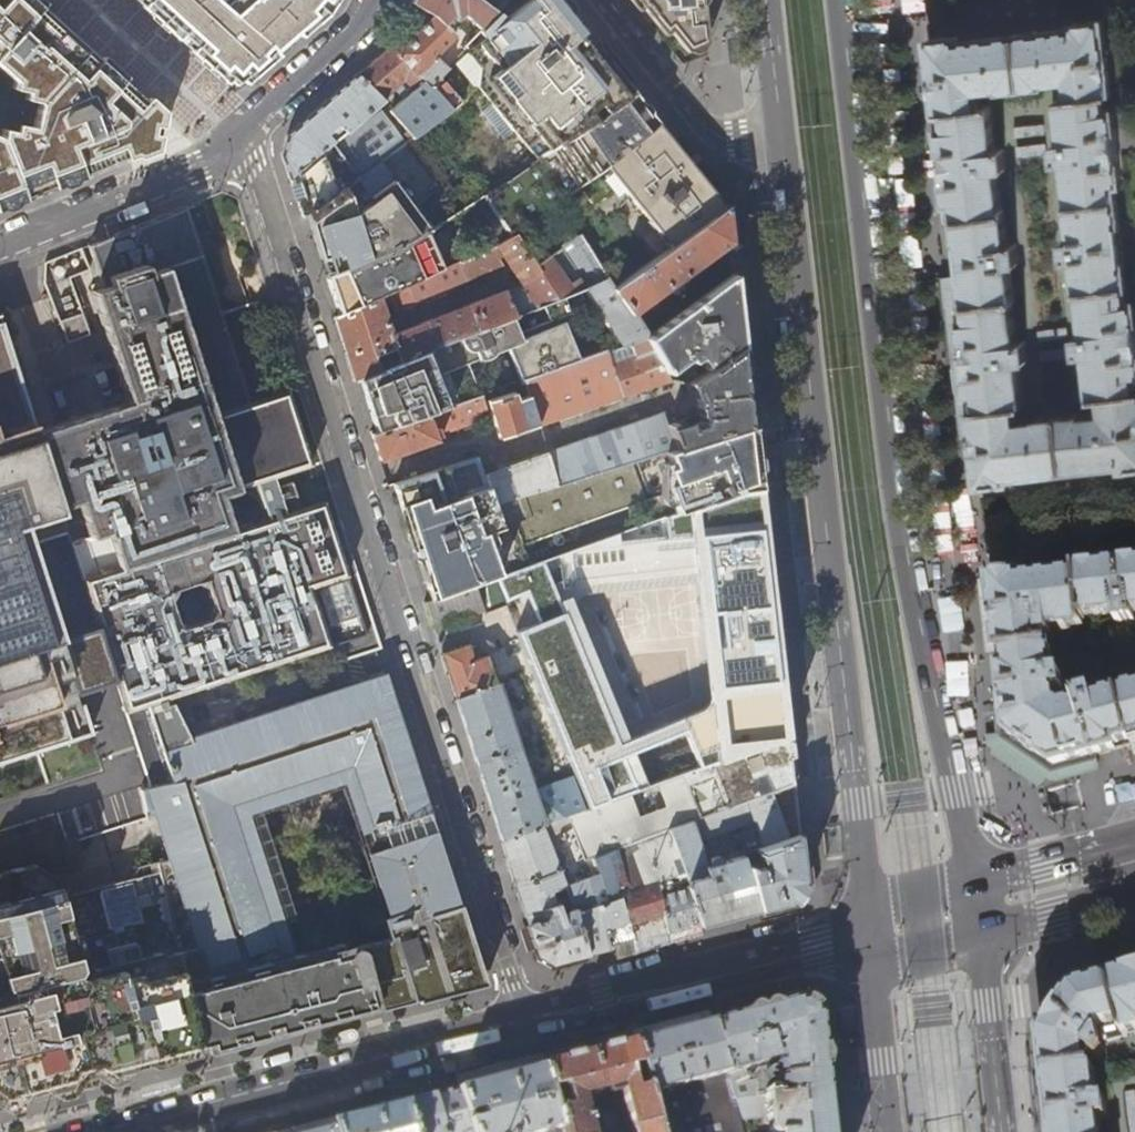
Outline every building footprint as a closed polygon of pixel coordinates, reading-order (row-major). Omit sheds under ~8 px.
[(157,148),(162,115),(142,96),(101,58),(58,19),(37,0),(0,0),(0,64),(18,79),(16,87),(29,90),(27,98),(40,102),(35,127),(23,132),(5,129),(2,139),(0,140),(0,210),(35,196),(66,184),(107,168),(138,155),(157,148)] [(215,0),(135,0),(187,47),(226,83),(236,74),(246,83),(260,71),(277,56),(226,9),(218,3),(215,0)] [(235,0),(221,0),(218,3),(226,9),(235,0)] [(226,9),(277,56),(295,40),(321,18),(333,7),(337,0),(235,0),(226,9)] [(479,0),(412,0),(407,8),(401,20),(417,30),(396,52),(429,84),(438,76),(439,76),(448,68),(437,57),(458,36),(446,24),(454,15),(459,19),(466,13),(482,27),(496,12),(495,12),(488,7),(479,0)] [(509,0),(506,0),(500,6),(495,12),(496,12),(482,27),(464,44),(468,48),(466,50),(481,69),(480,85),(539,37),(509,0)] [(488,7),(495,12),(500,6),(495,0),(488,7)] [(558,0),(509,0),(539,37),(563,67),(592,43),(569,14),(558,0)] [(639,11),(641,9),(646,5),(651,11),(669,32),(683,49),(705,39),(701,0),(630,0),(639,11)] [(651,11),(646,5),(641,9),(663,37),(669,32),(651,11)] [(1075,24),(1075,29),(959,42),(958,37),(930,40),(944,166),(955,263),(965,359),(980,484),(1008,481),(1008,476),(1124,463),(1125,468),(1134,467),(1134,306),(1134,302),(1129,302),(1119,225),(1115,185),(1121,184),(1115,131),(1113,110),(1106,111),(1105,96),(1111,95),(1103,21),(1075,24)] [(614,69),(592,43),(563,67),(539,37),(480,85),(480,87),(539,159),(600,116),(634,93),(614,69)] [(686,54),(706,44),(705,39),(683,49),(686,54)] [(374,59),(357,75),(381,100),(393,89),(398,94),(403,90),(398,85),(402,81),(411,90),(388,110),(412,137),(413,136),(449,109),(428,85),(429,84),(396,52),(388,45),(385,50),(374,59)] [(376,104),(381,100),(357,75),(322,104),(287,135),(282,155),(289,179),(334,141),(326,132),(341,119),(349,128),(376,104)] [(518,235),(606,164),(657,122),(644,106),(634,93),(600,116),(539,159),(499,187),(484,197),(512,237),(515,236),(518,235)] [(404,143),(376,104),(349,128),(334,141),(289,179),(293,191),(301,216),(306,213),(336,191),(336,193),(404,143)] [(676,145),(657,122),(606,164),(672,246),(726,206),(705,180),(676,145)] [(435,229),(421,206),(449,184),(413,136),(412,137),(404,143),(336,193),(336,191),(306,213),(316,245),(320,259),(323,259),(328,276),(395,251),(426,235),(435,229)] [(742,245),(737,205),(726,206),(730,241),(730,246),(742,245)] [(730,241),(726,206),(672,246),(615,288),(609,278),(586,287),(624,348),(640,343),(646,341),(647,341),(646,339),(649,337),(633,312),(730,241)] [(100,623),(109,649),(115,678),(129,736),(141,787),(168,781),(145,707),(172,698),(329,646),(309,588),(347,576),(323,501),(285,513),(283,505),(297,500),(291,482),(277,486),(274,477),(311,465),(287,391),(249,402),(186,207),(165,215),(88,246),(102,288),(92,291),(127,402),(36,432),(68,530),(100,623)] [(340,319),(443,272),(426,235),(395,251),(328,276),(326,277),(333,300),(340,319)] [(515,236),(512,237),(496,248),(443,272),(340,319),(335,322),(344,352),(354,381),(360,379),(565,296),(586,287),(609,278),(583,236),(538,264),(518,235),(515,236)] [(68,343),(91,335),(69,278),(90,271),(81,249),(44,263),(45,282),(68,343)] [(734,274),(649,337),(646,339),(647,341),(646,341),(650,348),(654,354),(666,374),(689,359),(692,362),(698,358),(708,371),(742,347),(739,322),(734,274)] [(483,399),(470,365),(480,361),(483,361),(490,360),(495,356),(497,354),(509,349),(523,385),(582,364),(566,323),(574,319),(565,296),(360,379),(374,421),(379,436),(427,419),(439,415),(483,399)] [(91,730),(78,690),(115,678),(109,649),(100,623),(61,635),(32,543),(68,530),(36,432),(0,322),(0,760),(91,730)] [(650,348),(646,341),(640,343),(642,350),(650,348)] [(747,393),(742,347),(708,371),(689,385),(694,398),(696,415),(693,421),(673,428),(669,415),(483,475),(493,505),(751,426),(747,393)] [(500,438),(620,399),(653,388),(671,383),(666,374),(654,354),(638,362),(637,359),(613,368),(608,354),(582,364),(523,385),(483,399),(439,415),(444,429),(482,416),(481,413),(490,409),(500,438)] [(444,429),(439,415),(427,419),(432,433),(444,429)] [(432,433),(427,419),(379,436),(372,438),(380,463),(435,442),(432,433)] [(752,434),(751,426),(493,505),(408,531),(413,545),(416,555),(431,598),(492,577),(529,563),(523,544),(668,492),(675,511),(738,489),(758,488),(753,445),(752,434)] [(493,505),(483,475),(477,458),(393,485),(398,499),(406,525),(408,531),(493,505)] [(697,768),(785,735),(771,608),(761,523),(758,488),(738,489),(675,511),(553,555),(563,583),(552,588),(540,559),(529,563),(492,577),(503,602),(524,593),(536,622),(514,631),(586,808),(645,787),(631,753),(684,734),(697,768)] [(1075,573),(1075,578),(1019,584),(1018,579),(991,584),(999,659),(1005,658),(1006,665),(1007,673),(1001,674),(1006,714),(1008,735),(1054,767),(1096,756),(1106,753),(1115,751),(1114,745),(1130,740),(1132,746),(1134,745),(1134,691),(1079,706),(1074,692),(1055,698),(1050,650),(1041,651),(1039,633),(1062,630),(1062,632),(1085,630),(1085,624),(1086,624),(1086,620),(1134,615),(1134,567),(1075,573)] [(503,602),(492,577),(431,598),(424,601),(432,627),(502,603),(503,602)] [(455,698),(495,683),(486,655),(471,660),(465,645),(441,653),(449,679),(455,698)] [(172,698),(145,707),(168,781),(141,787),(132,789),(143,820),(155,819),(171,856),(183,970),(203,1054),(216,1051),(284,1033),(316,1025),(390,1006),(412,1000),(392,932),(277,962),(244,820),(348,786),(364,837),(429,816),(424,801),(397,719),(382,671),(200,731),(190,735),(172,698)] [(530,791),(495,683),(455,698),(476,764),(501,839),(541,824),(530,791)] [(1054,767),(1008,735),(1006,714),(985,716),(989,748),(1036,780),(1098,763),(1096,756),(1054,767)] [(790,773),(785,735),(697,768),(681,774),(699,818),(724,808),(746,800),(770,791),(791,783),(790,773)] [(543,824),(541,824),(501,839),(505,853),(517,891),(537,954),(553,963),(563,960),(587,954),(576,912),(603,902),(594,875),(564,886),(547,839),(560,828),(570,825),(583,860),(588,858),(589,859),(670,829),(699,818),(681,774),(645,787),(586,808),(583,809),(543,824)] [(531,790),(543,824),(583,809),(571,775),(531,790)] [(796,833),(791,783),(770,791),(787,836),(796,833)] [(787,836),(770,791),(746,800),(758,831),(740,837),(737,844),(718,856),(713,857),(711,860),(713,865),(707,866),(700,844),(732,837),(733,831),(724,808),(699,818),(670,829),(684,872),(700,924),(723,918),(756,910),(745,868),(741,851),(754,847),(787,836)] [(429,816),(364,837),(392,932),(412,1000),(425,996),(456,988),(476,983),(484,968),(476,944),(451,867),(434,815),(429,816)] [(670,829),(589,859),(594,875),(603,902),(621,895),(635,941),(646,938),(669,932),(683,929),(699,925),(699,924),(700,924),(684,872),(670,829)] [(800,861),(796,833),(787,836),(754,847),(758,859),(761,859),(760,864),(745,868),(756,910),(777,904),(786,902),(802,879),(800,861)] [(203,1054),(183,970),(171,856),(138,866),(131,877),(61,896),(54,876),(31,863),(0,871),(0,1108),(25,1101),(28,1095),(49,1090),(55,1093),(80,1087),(114,1078),(127,1075),(130,1069),(149,1064),(157,1067),(203,1054)] [(602,950),(635,941),(621,895),(603,902),(576,912),(587,954),(602,950)] [(671,940),(701,931),(699,924),(699,925),(683,929),(669,932),(671,940)] [(1041,1036),(1044,1062),(1052,1131),(1100,1131),(1096,1093),(1102,1092),(1100,1081),(1095,1082),(1093,1068),(1087,1069),(1086,1057),(1093,1057),(1092,1047),(1101,1034),(1103,1044),(1134,1036),(1134,974),(1073,990),(1041,1036)] [(756,1010),(709,1023),(724,1080),(734,1078),(732,1071),(758,1064),(761,1097),(825,1090),(823,1069),(816,1017),(795,1000),(756,1010)] [(842,1081),(838,1052),(831,1046),(829,1047),(825,1016),(816,1017),(823,1069),(825,1090),(837,1088),(842,1081)] [(672,1032),(631,1043),(653,1124),(730,1100),(724,1080),(709,1023),(672,1032)] [(653,1124),(631,1043),(613,1048),(554,1063),(541,1067),(561,1131),(585,1131),(577,1101),(618,1090),(630,1131),(655,1131),(653,1124)] [(431,1096),(441,1131),(561,1131),(541,1067),(502,1077),(451,1091),(431,1096)] [(825,1090),(761,1097),(730,1101),(738,1131),(749,1131),(747,1121),(767,1119),(768,1131),(830,1131),(825,1090)] [(404,1103),(413,1131),(441,1131),(431,1096),(411,1101),(404,1103)] [(730,1100),(653,1124),(655,1131),(738,1131),(730,1101),(730,1100)] [(330,1122),(333,1131),(413,1131),(404,1103),(371,1112),(330,1122)] [(330,1122),(296,1131),(293,1131),(333,1131),(330,1122)]
